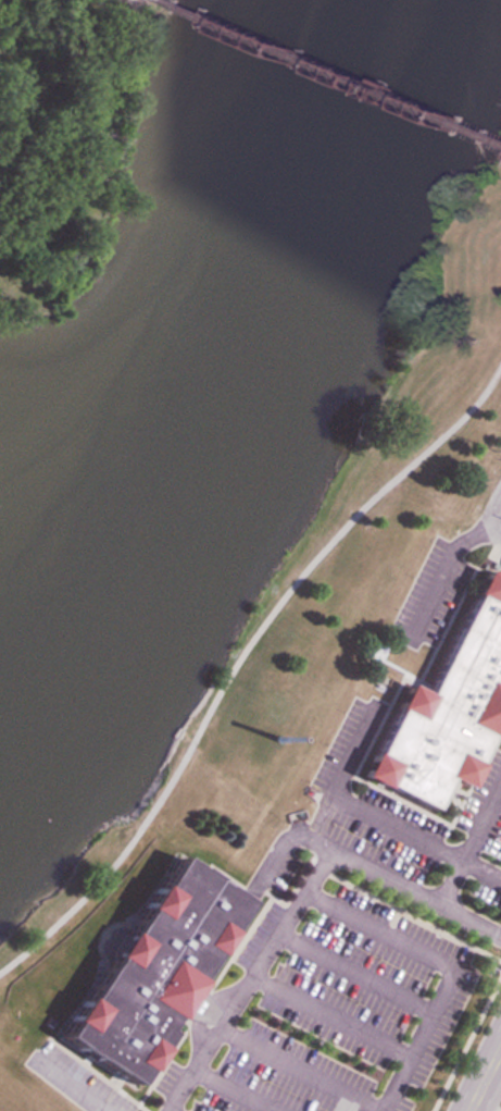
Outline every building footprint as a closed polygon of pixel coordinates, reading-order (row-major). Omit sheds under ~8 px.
[(355,780),(426,808),(438,779),(464,789),(500,695),(500,583),(470,570),(421,694),(393,683),(355,780)] [(176,849),(250,897),(192,986),(212,1011),(204,1024),(171,1017),(164,1028),(172,1033),(134,1091),(52,1039),(176,849)]
